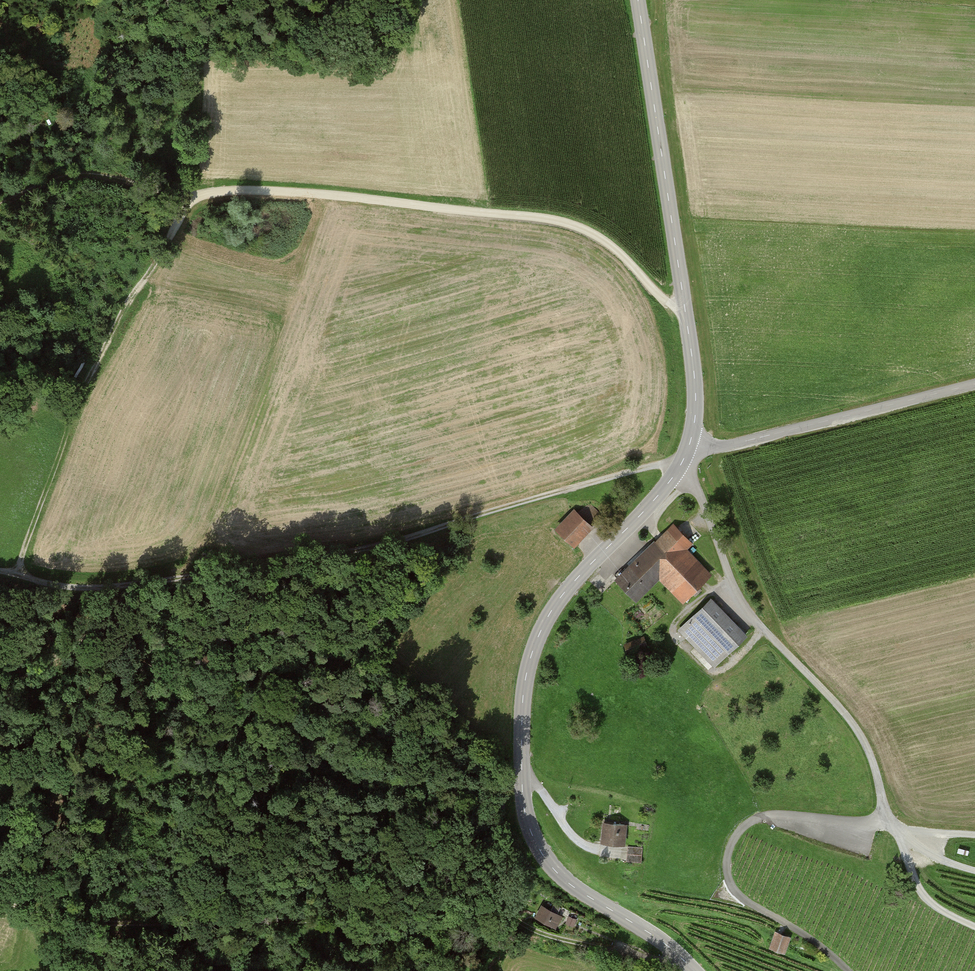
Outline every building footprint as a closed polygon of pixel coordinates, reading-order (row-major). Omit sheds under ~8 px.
[(557,527),(576,547),(596,528),(577,508),(557,527)] [(676,526),(618,580),(637,600),(662,577),(684,601),(712,574),(688,548),(693,544),(676,526)] [(750,635),(712,597),(679,631),(716,668),(750,635)] [(645,638),(625,645),(628,654),(649,647),(645,638)] [(629,826),(605,823),(603,841),(627,843),(629,826)] [(644,848),(630,848),(629,862),(643,863),(644,848)] [(543,906),(537,916),(559,928),(564,918),(543,906)] [(793,938),(776,933),(771,948),(787,954),(793,938)]
